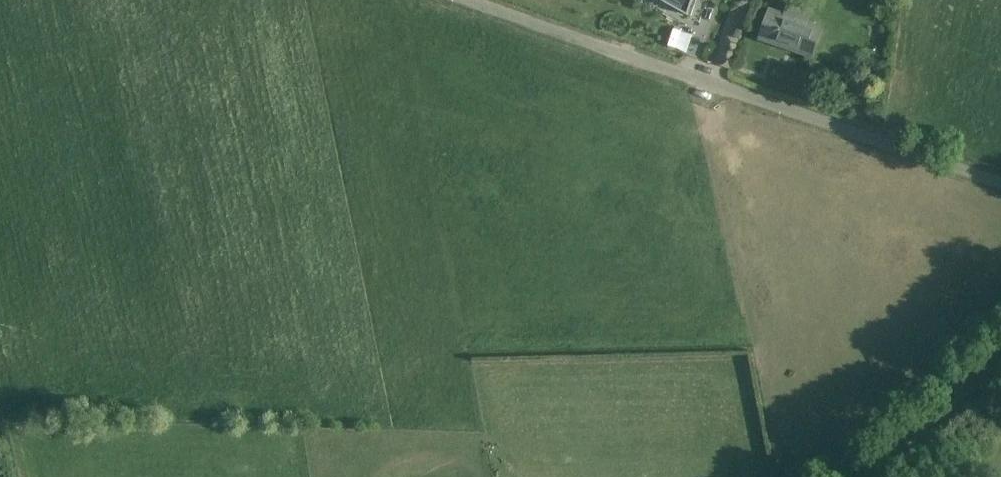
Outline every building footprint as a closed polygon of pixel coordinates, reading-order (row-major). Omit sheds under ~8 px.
[(670,4),(689,15),(693,0),(672,0),(670,4)] [(809,14),(785,6),(782,13),(770,9),(760,38),(812,56),(822,27),(806,22),(809,14)]
